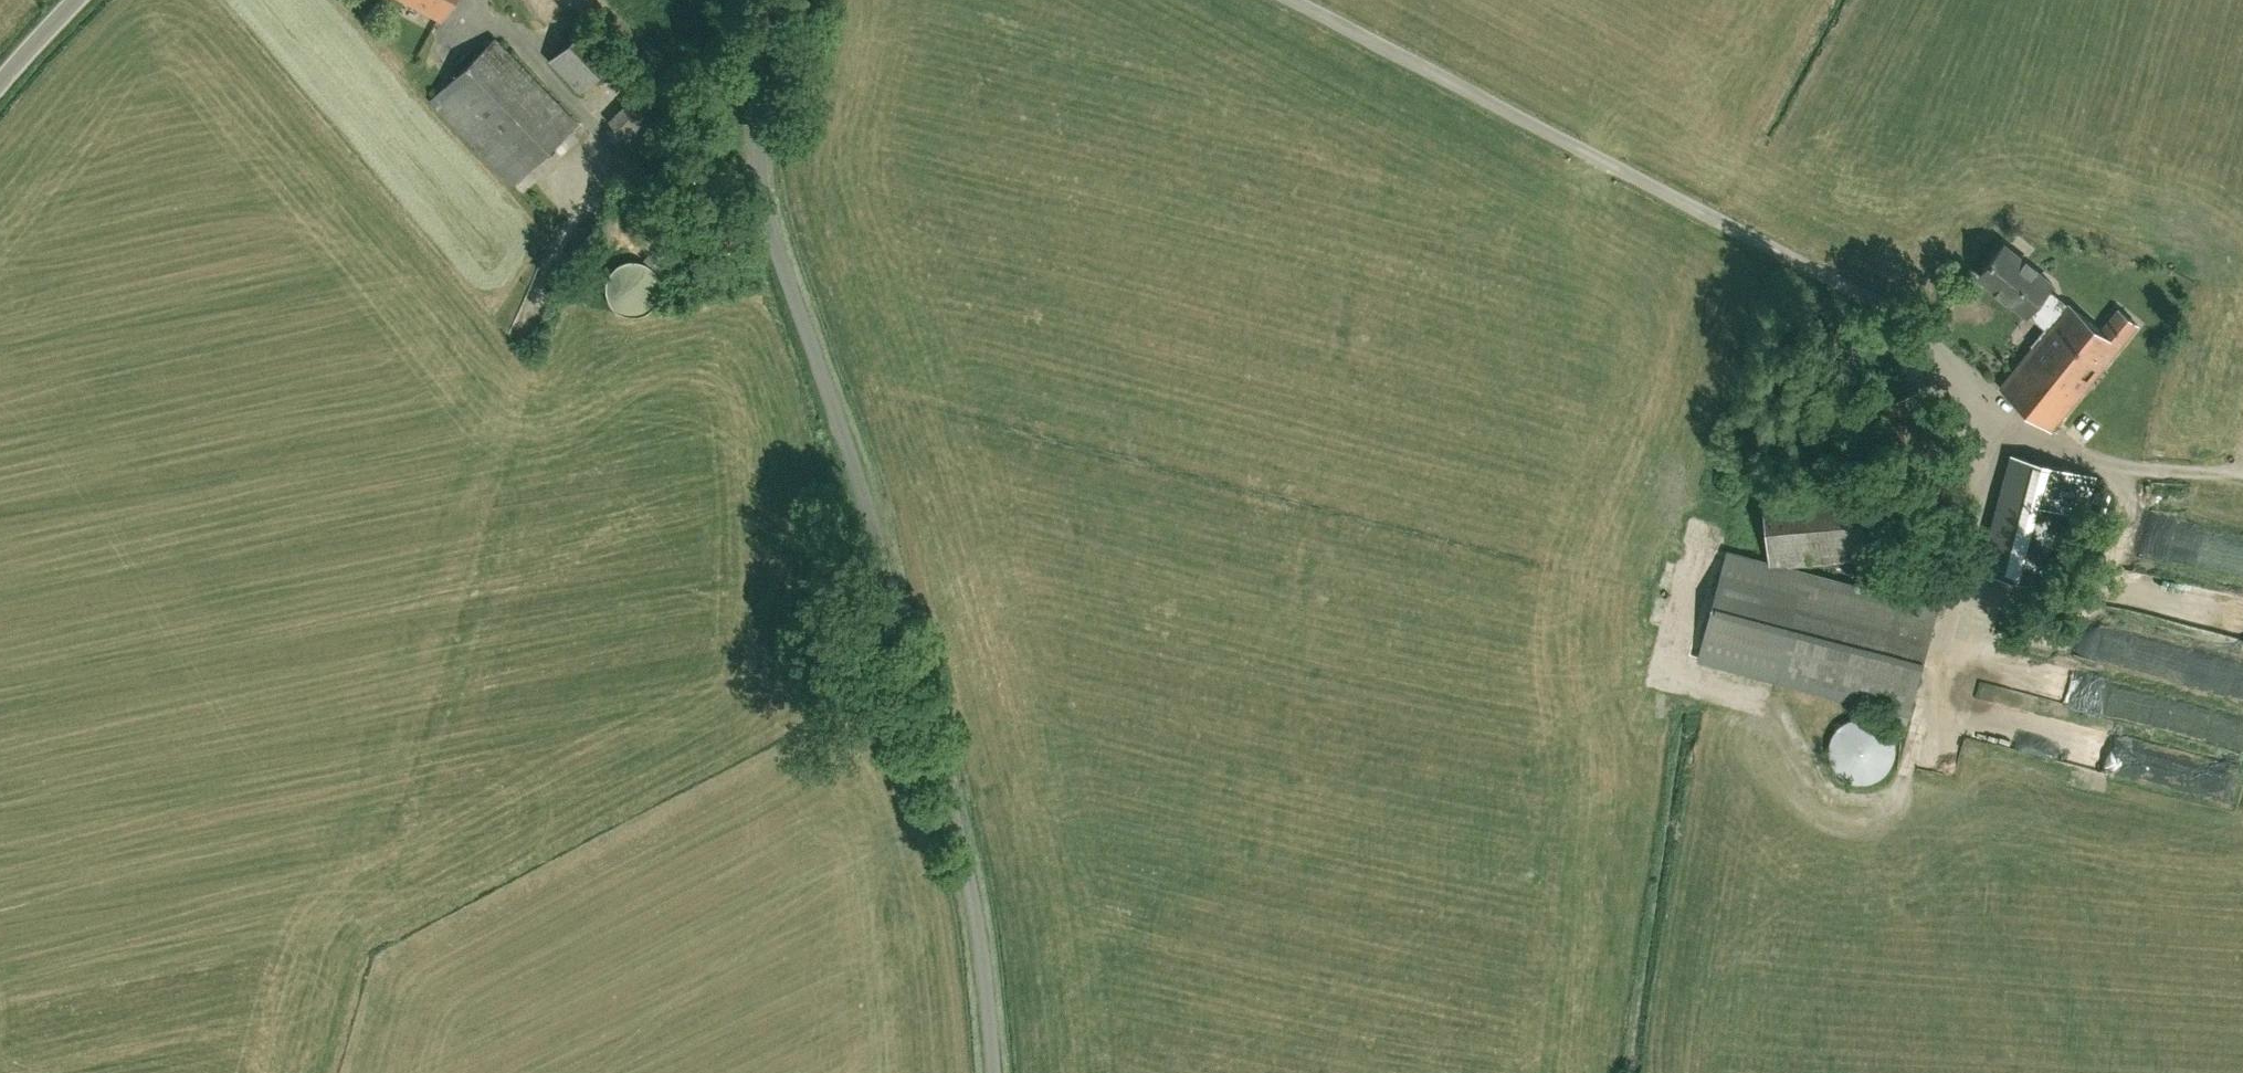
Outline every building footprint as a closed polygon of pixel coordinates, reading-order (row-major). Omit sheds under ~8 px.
[(442,18),(451,0),(407,0),(442,18)] [(614,58),(583,26),(548,60),(578,92),(614,58)] [(577,122),(494,38),(430,100),(513,184),(577,122)] [(1979,274),(2027,313),(2030,310),(2050,327),(2001,387),(2052,429),(2137,324),(2118,308),(2100,329),(2048,287),(2052,282),(2004,243),(1979,274)] [(2013,453),(1982,569),(2041,585),(2072,469),(2013,453)] [(1763,488),(1766,510),(1771,559),(1788,563),(1865,555),(1859,500),(1856,479),(1763,488)] [(1805,571),(1727,551),(1699,658),(1776,678),(1909,712),(1962,511),(1929,502),(1909,579),(1913,580),(1908,599),(1804,572),(1805,571)] [(1895,758),(1896,754),(1896,746),(1894,738),(1892,734),(1887,727),(1881,721),(1877,719),(1869,717),(1865,716),(1856,716),(1852,718),(1848,719),(1841,724),(1838,727),(1833,733),(1831,737),(1829,745),(1829,753),(1831,762),(1832,766),(1837,772),(1844,778),(1847,780),(1851,782),(1860,783),(1868,783),(1872,782),(1880,778),(1883,776),(1889,770),(1892,766),(1895,758)]
